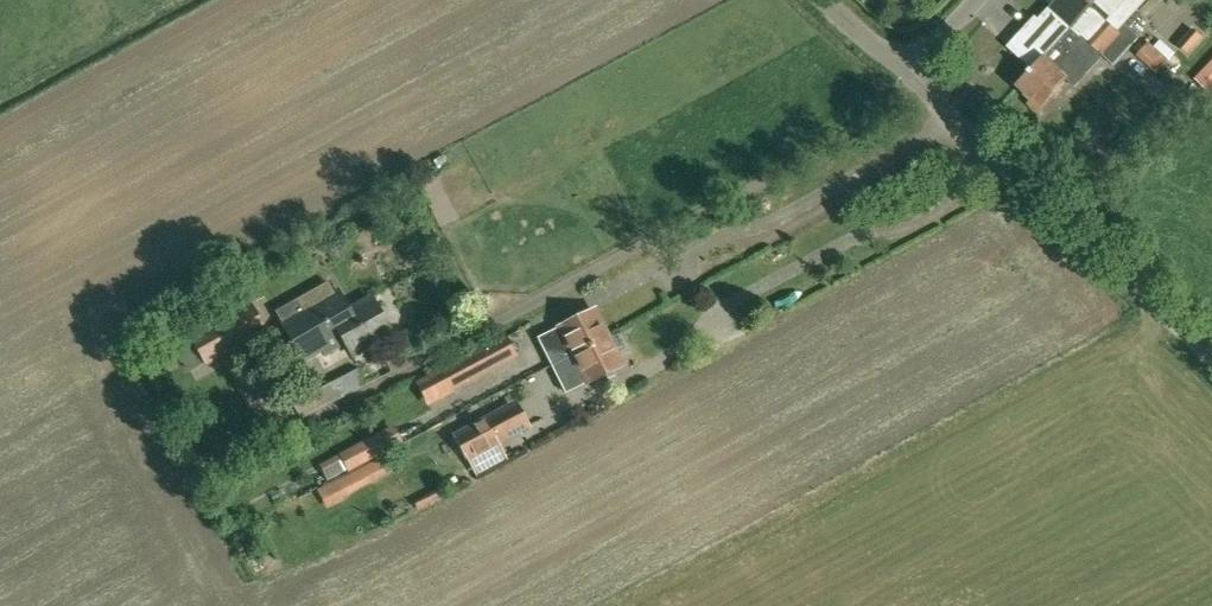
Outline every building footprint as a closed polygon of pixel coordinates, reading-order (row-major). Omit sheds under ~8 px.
[(1035,66),(1037,68),(1073,29),(1080,37),(1082,35),(1083,37),(1100,18),(1105,22),(1116,32),(1122,26),(1124,24),(1124,25),(1147,0),(1058,0),(1051,7),(1052,7),(1039,21),(1036,18),(1010,46),(1030,64),(1031,63),(1035,66)] [(1114,66),(1139,37),(1124,25),(1124,24),(1122,26),(1116,32),(1105,22),(1100,18),(1083,37),(1082,35),(1080,37),(1073,29),(1037,68),(1035,66),(1017,85),(1041,107),(1066,79),(1075,87),(1103,56),(1114,66)] [(1193,28),(1178,45),(1188,54),(1203,37),(1193,28)] [(1138,54),(1146,60),(1156,49),(1148,43),(1138,54)] [(1211,89),(1211,62),(1195,80),(1209,93),(1211,89)] [(356,321),(349,309),(338,289),(281,322),(304,361),(303,361),(303,362),(322,351),(324,355),(340,346),(338,342),(344,338),(340,332),(349,327),(349,325),(356,321)] [(371,297),(349,309),(356,321),(349,325),(349,327),(340,332),(344,338),(338,342),(340,346),(345,343),(352,355),(391,332),(371,297)] [(250,304),(174,348),(182,361),(186,359),(192,370),(206,362),(207,365),(266,331),(250,304)] [(607,338),(608,337),(594,310),(539,337),(553,365),(587,347),(607,338)] [(515,358),(503,335),(438,369),(450,391),(515,358)] [(621,364),(608,337),(607,338),(587,347),(553,365),(566,391),(621,364)] [(358,369),(293,404),(301,419),(366,385),(358,369)] [(452,435),(467,462),(531,427),(516,400),(452,435)] [(320,508),(382,478),(372,457),(397,445),(389,428),(313,465),(322,484),(311,490),(320,508)]
